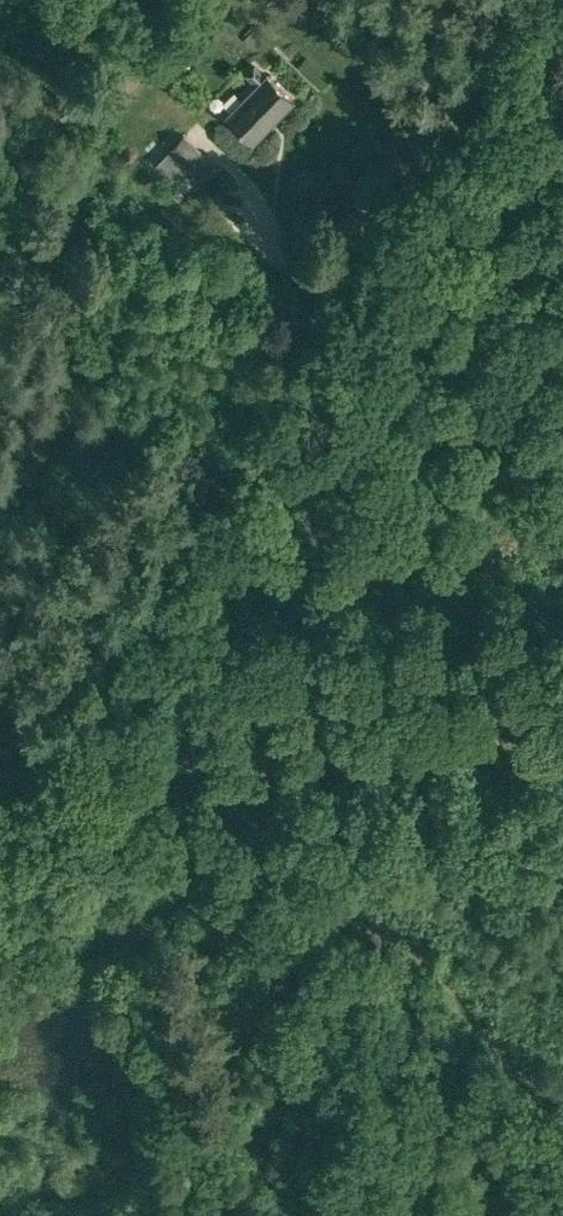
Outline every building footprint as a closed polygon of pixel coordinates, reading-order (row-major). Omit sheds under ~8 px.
[(258,25),(245,39),(254,48),(267,34),(258,25)] [(294,100),(265,71),(257,64),(247,74),(257,84),(226,116),(253,141),(294,100)] [(311,78),(324,89),(331,81),(319,70),(311,78)] [(188,166),(203,151),(185,134),(170,149),(173,152),(188,166)] [(203,151),(188,166),(202,181),(218,165),(203,151)]
